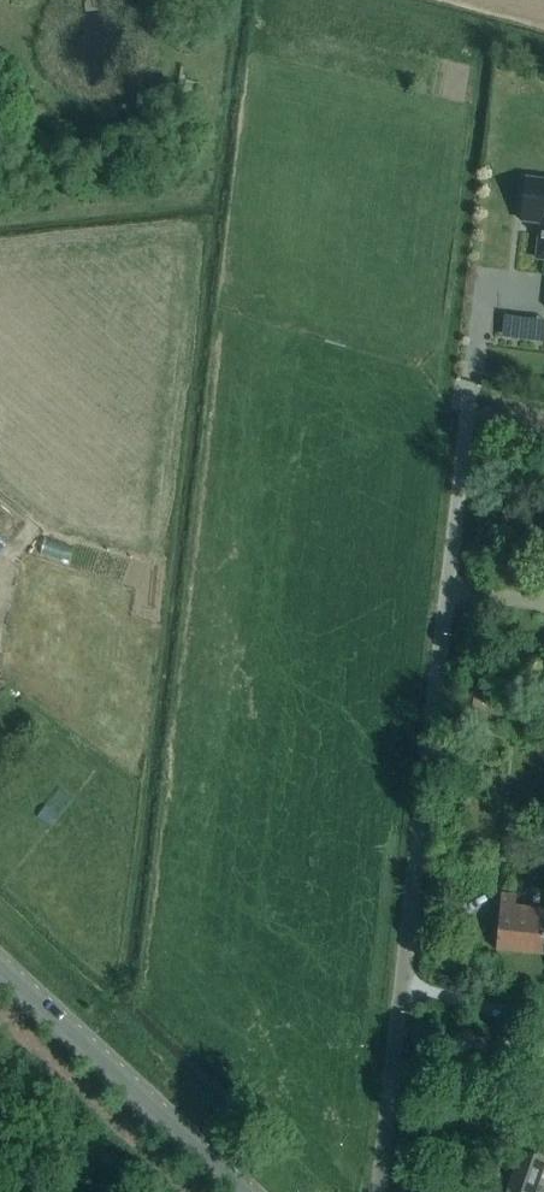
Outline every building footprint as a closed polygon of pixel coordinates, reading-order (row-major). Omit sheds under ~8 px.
[(526,179),(521,221),(541,223),(537,259),(543,260),(543,181),(526,179)] [(8,548),(0,540),(0,557),(8,548)] [(77,565),(81,548),(52,541),(48,558),(77,565)] [(543,949),(543,910),(515,908),(516,896),(502,895),(497,947),(543,951),(543,949)] [(522,1153),(508,1189),(507,1191),(533,1191),(543,1162),(543,1161),(522,1153)]
